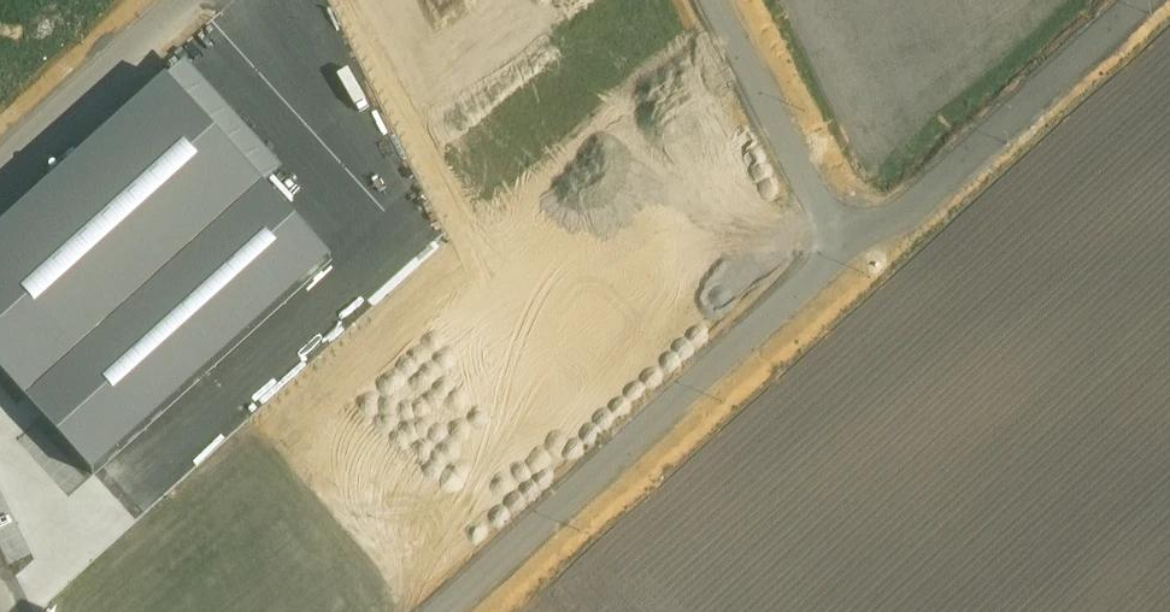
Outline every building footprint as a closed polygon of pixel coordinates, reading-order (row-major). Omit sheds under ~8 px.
[(0,232),(0,376),(91,479),(332,264),(267,191),(284,174),(187,65),(0,232)]
